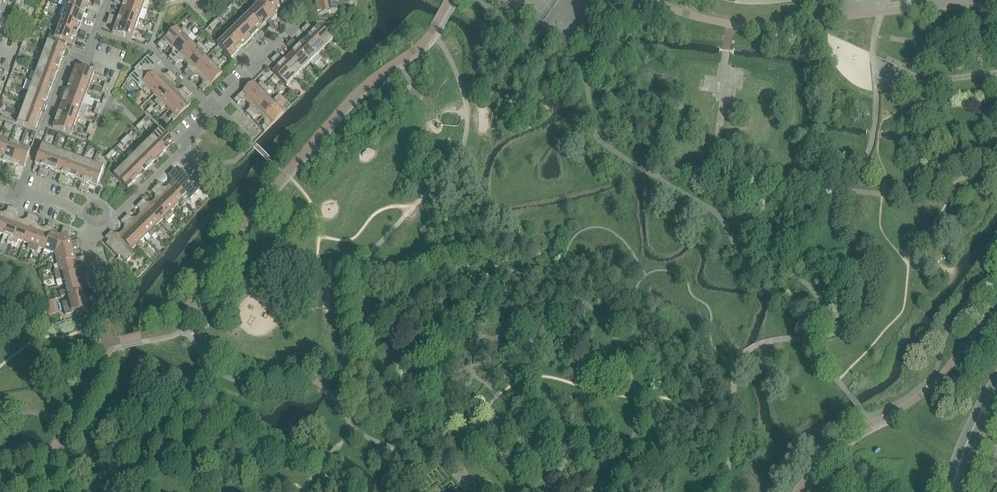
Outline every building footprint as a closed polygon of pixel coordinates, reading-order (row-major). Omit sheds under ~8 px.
[(66,8),(84,14),(88,4),(77,0),(68,0),(66,8)] [(124,2),(143,9),(146,0),(125,0),(124,2)] [(254,5),(277,13),(277,9),(280,9),(278,1),(275,2),(275,0),(253,0),(254,5)] [(335,1),(316,5),(317,16),(337,13),(335,1)] [(124,2),(120,12),(139,19),(143,9),(124,2)] [(254,5),(247,12),(262,28),(270,20),(272,23),(277,17),(275,15),(277,13),(254,5)] [(66,8),(62,18),(81,25),(84,14),(66,8)] [(120,12),(117,22),(135,29),(139,19),(120,12)] [(248,14),(240,21),(254,35),(262,28),(247,12),(246,12),(248,14)] [(62,18),(58,28),(77,35),(81,25),(62,18)] [(240,21),(233,29),(247,43),(254,35),(240,21)] [(135,29),(117,22),(113,33),(131,40),(135,29)] [(272,26),(277,30),(280,27),(275,22),(272,26)] [(168,46),(170,48),(188,30),(184,27),(181,30),(176,26),(157,46),(161,50),(164,46),(168,46)] [(319,26),(311,33),(325,48),(333,40),(319,26)] [(77,35),(58,28),(54,38),(73,45),(77,35)] [(247,43),(233,29),(225,36),(239,51),(247,43)] [(169,58),(172,61),(192,42),(188,38),(192,34),(188,30),(170,48),(172,50),(172,54),(169,58)] [(311,33),(303,41),(317,55),(325,48),(311,33)] [(239,51),(225,36),(217,44),(231,58),(239,51)] [(48,41),(44,51),(62,58),(66,48),(48,41)] [(303,41),(296,49),(310,63),(317,55),(303,41)] [(196,46),(192,42),(172,61),(176,65),(179,62),(184,62),(185,63),(203,46),(199,42),(196,46)] [(184,73),(187,77),(207,57),(203,53),(207,50),(203,46),(185,63),(187,65),(187,70),(184,73)] [(296,49),(288,56),(302,70),(310,63),(296,49)] [(44,51),(40,62),(59,69),(62,58),(44,51)] [(142,83),(146,87),(160,73),(156,69),(156,67),(161,62),(154,56),(151,59),(148,56),(134,69),(136,71),(129,77),(138,86),(142,83)] [(288,56),(280,64),(294,78),(302,70),(288,56)] [(199,77),(201,79),(218,61),(215,58),(211,61),(207,57),(187,77),(191,80),(194,77),(199,77)] [(218,61),(201,79),(202,81),(202,85),(199,88),(203,92),(223,73),(218,68),(222,65),(218,61)] [(40,62),(36,72),(55,79),(59,69),(40,62)] [(280,64),(272,72),(286,86),(294,78),(280,64)] [(94,73),(76,66),(72,76),(90,83),(94,73)] [(36,72),(32,82),(51,89),(55,79),(36,72)] [(150,91),(154,95),(173,75),(170,72),(166,75),(162,75),(160,73),(146,87),(142,90),(146,94),(150,91)] [(177,79),(173,75),(154,95),(158,99),(154,102),(158,106),(176,88),(174,87),(174,82),(177,79)] [(90,83),(72,76),(68,87),(87,93),(90,83)] [(245,101),(247,103),(265,86),(261,82),(258,85),(254,81),(234,101),(238,105),(241,101),(245,101)] [(32,82),(29,92),(47,99),(51,89),(32,82)] [(269,89),(265,86),(247,103),(249,105),(249,109),(246,113),(249,116),(269,97),(265,93),(269,89)] [(64,97),(83,104),(87,93),(68,87),(64,97)] [(165,106),(169,110),(189,91),(185,87),(182,90),(177,90),(176,88),(158,106),(161,110),(165,106)] [(189,91),(169,110),(173,114),(169,118),(173,122),(191,104),(189,102),(189,98),(192,94),(189,91)] [(29,92),(25,102),(44,109),(47,99),(29,92)] [(60,107),(79,114),(83,104),(64,97),(60,107)] [(273,101),(269,97),(249,116),(253,120),(256,117),(261,117),(262,118),(280,101),(277,97),(273,101)] [(280,101),(262,118),(264,120),(264,125),(261,128),(265,132),(285,112),(280,108),(284,105),(280,101)] [(21,112),(40,119),(44,109),(25,102),(21,112)] [(60,107),(57,117),(75,124),(79,114),(60,107)] [(40,119),(21,112),(17,123),(36,130),(40,119)] [(75,124),(57,117),(53,127),(72,134),(75,124)] [(160,129),(152,137),(166,151),(174,143),(160,129)] [(145,144),(159,158),(166,151),(152,137),(145,144)] [(3,161),(10,142),(0,139),(0,160),(3,161)] [(3,161),(13,165),(20,146),(10,142),(3,161)] [(159,158),(145,144),(137,152),(151,166),(159,158)] [(35,164),(46,167),(52,149),(42,145),(35,164)] [(20,146),(13,165),(23,169),(30,150),(20,146)] [(46,167),(56,171),(63,152),(52,149),(46,167)] [(56,171),(66,175),(73,156),(63,152),(56,171)] [(137,152),(129,159),(143,174),(151,166),(137,152)] [(66,175),(76,179),(83,160),(73,156),(66,175)] [(129,159),(122,167),(136,181),(143,174),(129,159)] [(76,179),(86,182),(93,164),(83,160),(76,179)] [(93,164),(86,182),(97,186),(103,168),(93,164)] [(136,181),(122,167),(114,175),(128,189),(136,181)] [(173,182),(168,186),(182,200),(183,200),(187,196),(190,200),(199,190),(193,184),(195,183),(181,169),(178,172),(175,169),(168,175),(173,180),(173,182)] [(159,184),(155,188),(175,208),(179,204),(182,207),(186,203),(183,200),(182,200),(168,186),(167,188),(162,188),(159,184)] [(155,199),(153,201),(171,219),(174,215),(171,212),(175,208),(155,188),(152,192),(155,195),(155,199)] [(144,200),(140,203),(159,223),(163,219),(167,223),(171,219),(153,201),(151,203),(147,203),(144,200)] [(140,214),(138,216),(155,234),(159,230),(155,227),(159,223),(140,203),(136,207),(140,210),(140,214)] [(13,209),(8,207),(7,212),(3,213),(0,212),(0,214),(0,234),(4,235),(13,209)] [(12,243),(21,220),(18,219),(16,215),(18,211),(13,209),(4,235),(9,237),(7,242),(12,243)] [(19,240),(24,242),(33,216),(29,215),(27,219),(23,221),(21,220),(12,243),(17,245),(19,240)] [(128,215),(125,218),(144,238),(148,234),(152,238),(155,234),(138,216),(136,218),(132,218),(128,215)] [(27,249),(32,251),(41,227),(38,226),(37,223),(38,218),(33,216),(24,242),(29,244),(27,249)] [(136,246),(140,250),(144,246),(140,242),(144,238),(125,218),(121,222),(124,225),(124,230),(122,232),(136,246)] [(43,228),(41,227),(32,251),(37,253),(39,248),(44,250),(51,231),(54,224),(49,222),(47,227),(43,228)] [(51,231),(44,250),(54,254),(71,239),(68,237),(71,230),(64,227),(61,235),(51,231)] [(136,246),(122,232),(118,236),(117,236),(112,231),(105,238),(108,241),(105,244),(119,258),(120,256),(127,263),(136,253),(132,250),(136,246)] [(54,254),(57,264),(77,259),(74,249),(82,247),(80,240),(72,242),(71,239),(54,254)] [(54,271),(55,276),(79,270),(79,267),(81,264),(85,262),(84,257),(77,259),(57,264),(59,270),(54,271)] [(79,270),(55,276),(56,281),(61,280),(63,285),(90,278),(88,273),(84,274),(80,272),(79,270)] [(91,283),(90,278),(63,285),(64,291),(59,292),(61,297),(66,296),(65,296),(85,291),(84,288),(86,284),(91,283)] [(65,296),(66,296),(67,301),(62,303),(65,315),(74,313),(75,315),(93,310),(92,306),(97,305),(94,295),(88,297),(86,296),(85,291),(65,296)] [(49,308),(50,308),(56,307),(55,300),(48,301),(49,308)]
